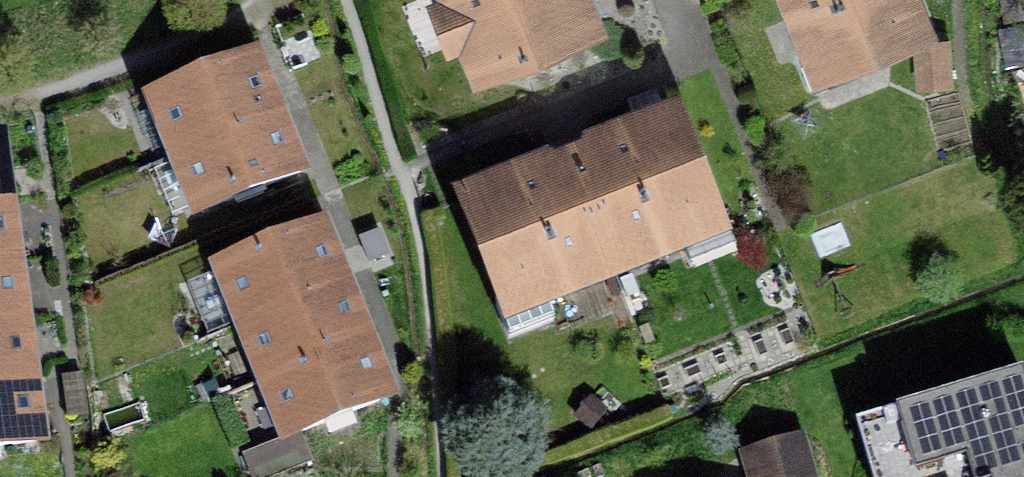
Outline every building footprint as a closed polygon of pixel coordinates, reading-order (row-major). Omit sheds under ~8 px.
[(477,95),(612,45),(595,0),(441,0),(477,95)] [(824,93),(945,41),(928,0),(784,0),(824,93)] [(295,178),(276,132),(264,100),(249,63),(153,102),(200,217),(295,178)] [(689,123),(462,210),(514,343),(740,256),(689,123)] [(44,447),(37,394),(32,361),(24,307),(11,219),(6,186),(0,148),(0,454),(44,447)] [(315,229),(223,267),(291,434),(384,396),(366,353),(354,324),(331,268),(315,229)] [(1020,373),(864,418),(881,476),(947,476),(950,476),(1023,476),(1023,389),(1020,373)] [(753,452),(759,476),(823,476),(813,437),(753,452)]
